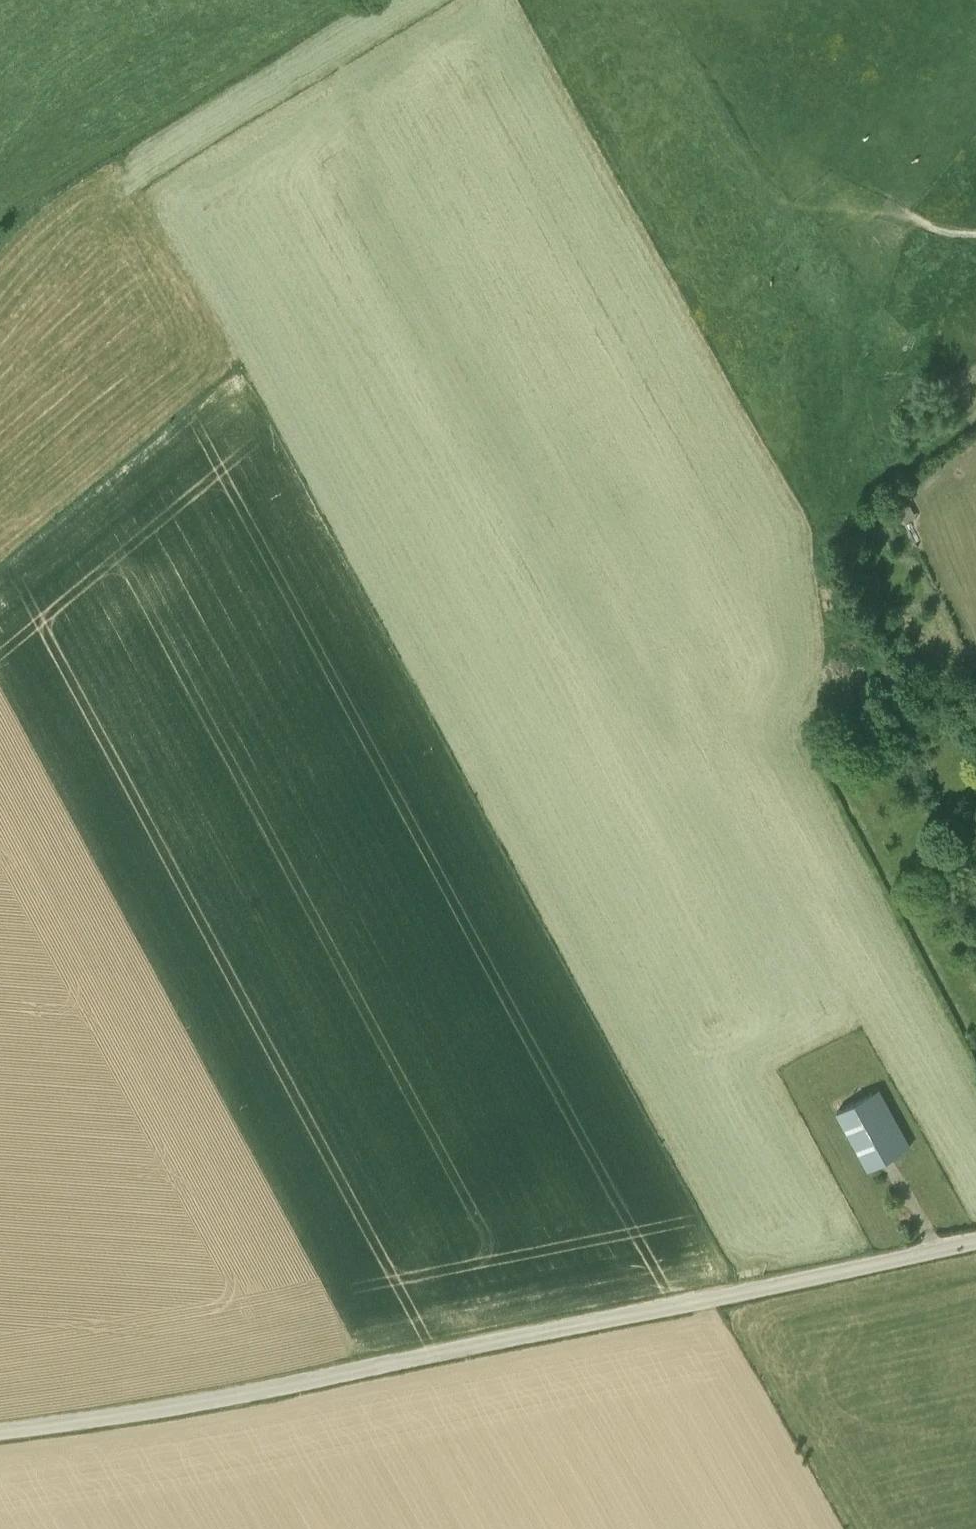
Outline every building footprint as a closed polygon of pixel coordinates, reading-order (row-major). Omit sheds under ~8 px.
[(907,529),(918,524),(908,502),(896,508),(907,529)] [(837,1110),(868,1168),(910,1145),(878,1088),(837,1110)]
